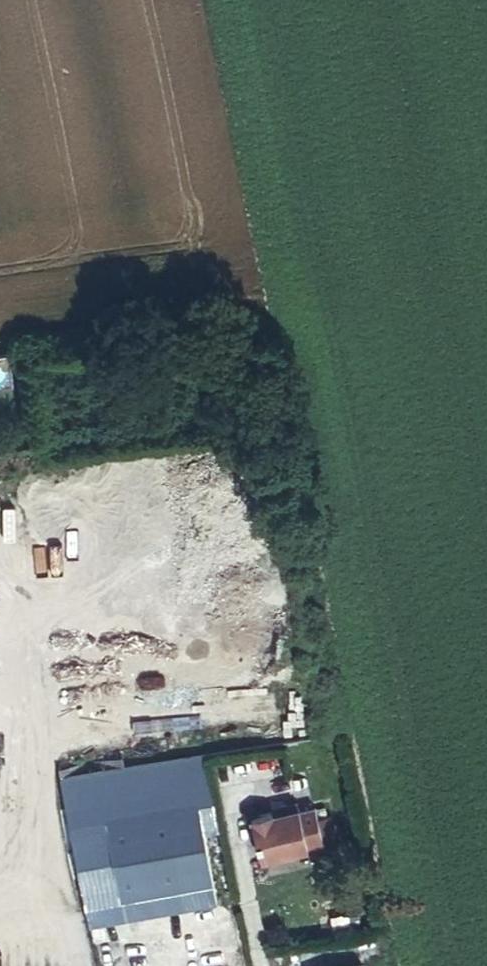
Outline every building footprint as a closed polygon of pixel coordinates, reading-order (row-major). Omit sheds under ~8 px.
[(317,811),(322,834),(335,831),(330,808),(317,811)] [(299,830),(272,833),(272,836),(272,838),(299,835),(299,830)] [(251,838),(256,881),(304,875),(304,873),(319,871),(316,837),(299,838),(299,835),(272,838),(272,836),(251,838)]
